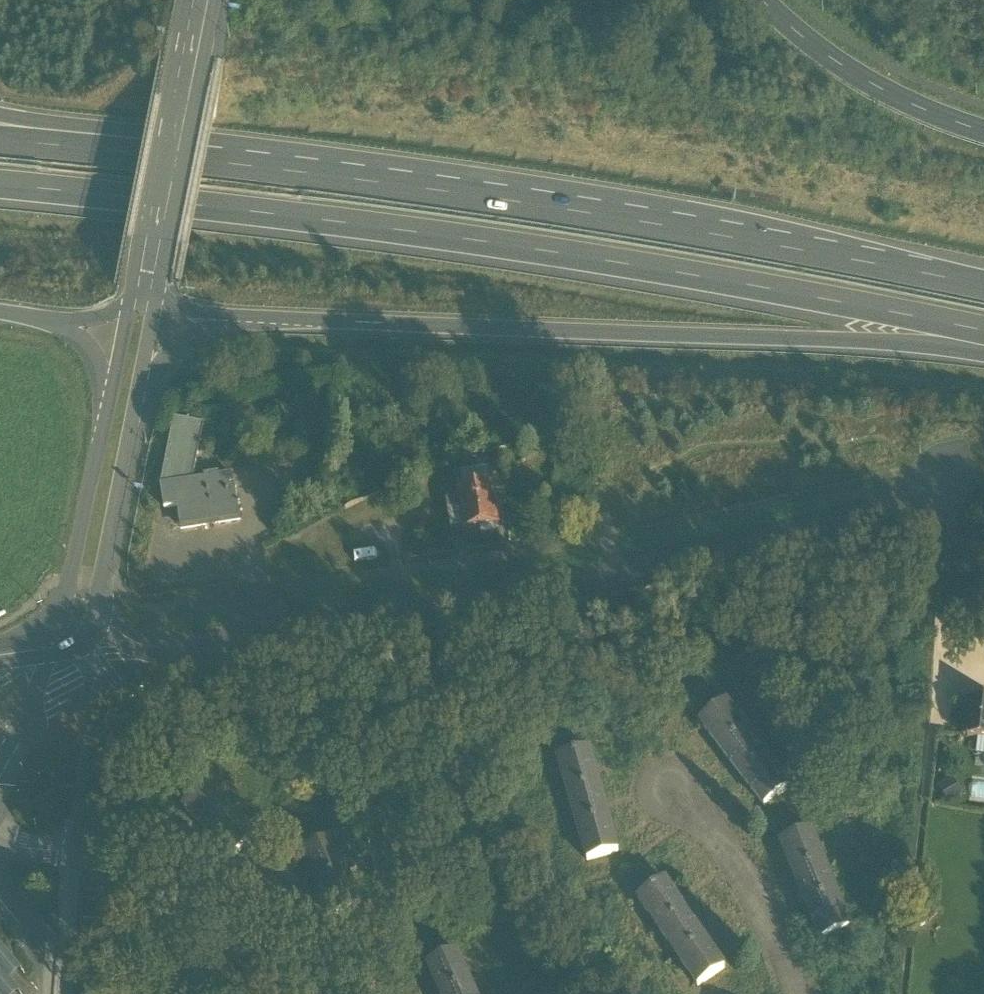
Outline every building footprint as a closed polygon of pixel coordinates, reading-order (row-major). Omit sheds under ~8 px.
[(175,419),(161,488),(192,483),(199,453),(192,452),(197,426),(204,427),(205,425),(175,419)] [(199,453),(204,427),(197,426),(192,452),(199,453)] [(178,507),(182,528),(240,518),(233,476),(218,479),(217,474),(205,476),(206,480),(192,483),(161,488),(165,509),(178,507)] [(479,531),(481,536),(498,532),(497,527),(498,527),(496,517),(501,516),(498,499),(493,500),(491,486),(458,492),(460,499),(446,502),(452,528),(463,525),(465,534),(479,531)] [(968,702),(964,739),(983,741),(983,704),(968,702)] [(701,724),(723,752),(748,733),(727,705),(701,724)] [(723,752),(744,780),(769,760),(748,733),(723,752)] [(559,761),(569,794),(599,786),(589,752),(559,761)] [(790,788),(769,760),(744,780),(764,807),(790,788)] [(569,794),(578,828),(608,819),(599,786),(569,794)] [(185,809),(209,833),(232,812),(208,787),(185,809)] [(618,853),(608,819),(578,828),(588,862),(618,853)] [(781,844),(794,877),(824,865),(811,832),(781,844)] [(304,854),(318,886),(347,874),(333,842),(304,854)] [(794,877),(807,909),(837,897),(824,865),(794,877)] [(361,906),(347,874),(318,886),(332,918),(361,906)] [(638,900),(658,929),(684,912),(665,882),(638,900)] [(850,930),(837,897),(807,909),(820,942),(850,930)] [(658,929),(677,958),(704,940),(684,912),(658,929)] [(724,969),(704,940),(677,958),(697,987),(724,969)] [(0,944),(0,993),(20,993),(11,983),(23,972),(0,944)] [(440,993),(452,993),(471,985),(457,954),(428,967),(440,993)] [(471,985),(452,993),(475,993),(471,985)]
